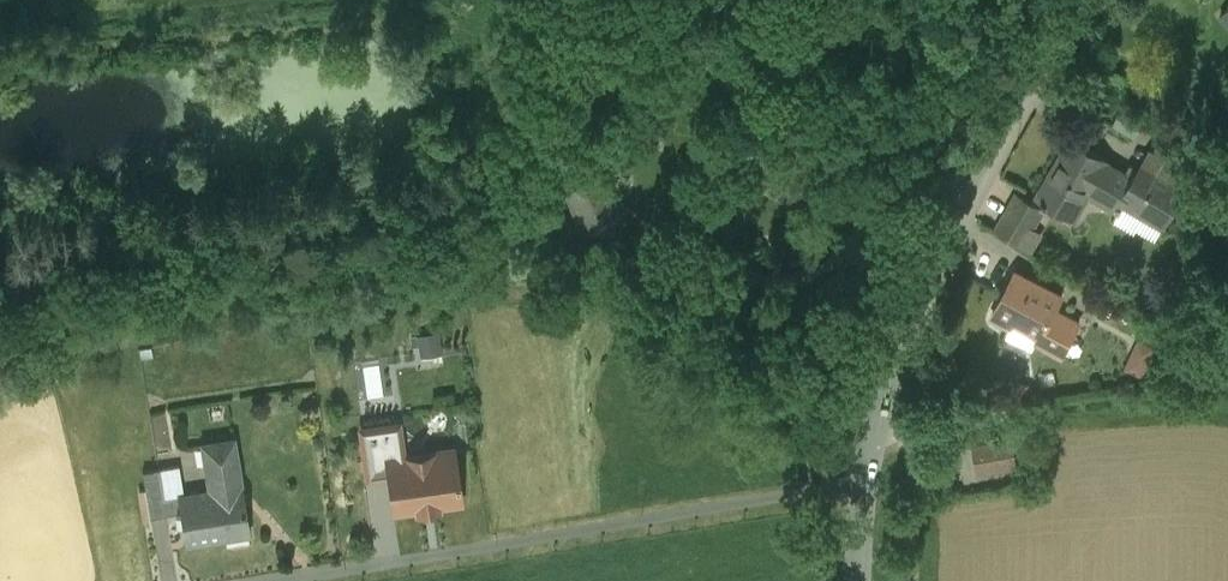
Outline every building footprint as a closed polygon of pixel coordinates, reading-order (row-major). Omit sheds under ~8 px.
[(1218,22),(1227,31),(1227,11),(1218,22)] [(1107,159),(1072,138),(1038,196),(1074,217),(1090,189),(1120,207),(1124,199),(1136,179),(1134,178),(1106,161),(1107,159)] [(1194,171),(1170,157),(1162,170),(1186,184),(1194,171)] [(796,165),(787,159),(781,169),(791,174),(796,165)] [(1162,170),(1145,160),(1134,178),(1136,179),(1124,199),(1136,206),(1142,204),(1161,215),(1168,214),(1186,184),(1162,170)] [(596,182),(578,190),(584,205),(571,210),(579,227),(609,214),(596,182)] [(1016,193),(996,228),(1023,245),(1043,209),(1016,193)] [(1063,298),(1016,274),(992,321),(1015,333),(1018,328),(1041,339),(1038,345),(1065,358),(1082,325),(1056,311),(1063,298)] [(419,332),(422,356),(445,352),(441,329),(419,332)] [(1147,372),(1159,343),(1140,335),(1128,364),(1147,372)] [(397,425),(361,430),(368,477),(390,473),(388,460),(402,458),(397,425)] [(237,438),(207,443),(214,489),(182,495),(190,542),(254,531),(246,484),(244,484),(237,438)] [(1013,440),(975,447),(979,471),(1017,465),(1013,440)] [(192,468),(201,467),(205,485),(209,484),(201,444),(188,447),(192,468)] [(402,458),(388,460),(390,473),(395,509),(459,500),(452,451),(402,458)] [(163,467),(147,470),(149,485),(154,516),(170,513),(163,467)]
